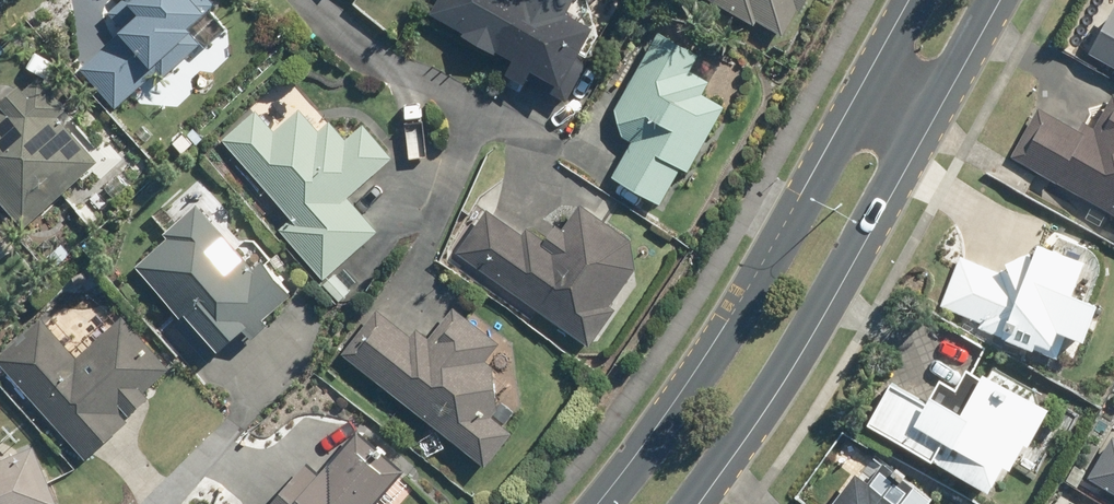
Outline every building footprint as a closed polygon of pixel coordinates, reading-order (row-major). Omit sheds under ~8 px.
[(84,69),(120,107),(161,70),(167,77),(206,41),(194,29),(219,5),(215,0),(128,0),(114,14),(128,30),(84,69)] [(436,12),(537,71),(532,80),(572,103),(596,60),(586,54),(600,30),(572,14),(580,0),(443,0),(436,12)] [(758,24),(760,20),(788,35),(802,10),(806,11),(812,0),(716,0),(758,24)] [(1095,53),(1113,63),(1113,19),(1095,53)] [(664,34),(619,112),(626,138),(637,144),(617,179),(664,205),(685,169),(691,172),(728,108),(706,95),(712,83),(694,72),(702,56),(664,34)] [(28,228),(101,162),(61,117),(71,109),(45,79),(27,94),(22,87),(0,107),(0,197),(28,228)] [(1100,129),(1087,121),(1082,130),(1044,109),(1016,158),(1113,212),(1113,103),(1100,129)] [(228,142),(296,220),(285,230),(329,279),(382,233),(351,198),(396,158),(367,126),(349,142),(332,123),(322,132),(304,111),(278,134),(260,113),(228,142)] [(207,139),(198,129),(191,134),(200,145),(207,139)] [(266,320),(294,294),(265,262),(258,269),(201,205),(170,234),(174,239),(142,268),(186,318),(179,325),(211,361),(246,329),(256,339),(272,326),(266,320)] [(492,211),(462,254),(595,347),(620,311),(615,307),(640,272),(635,241),(584,206),(568,230),(561,225),(548,243),(532,231),(528,237),(492,211)] [(63,244),(49,259),(58,268),(72,254),(63,244)] [(1038,253),(1014,263),(1022,280),(964,257),(943,306),(986,323),(984,328),(1064,360),(1074,335),(1097,344),(1112,305),(1086,295),(1097,263),(1050,245),(1043,262),(1038,253)] [(339,275),(326,286),(341,302),(353,291),(339,275)] [(489,363),(502,345),(457,309),(432,341),(420,331),(413,339),(380,313),(346,356),(489,468),(516,433),(496,418),(501,411),(496,368),(489,363)] [(89,458),(129,421),(123,414),(173,369),(126,317),(81,359),(44,320),(0,360),(0,361),(89,458)] [(876,425),(999,494),(1013,468),(1021,472),(1035,445),(1039,447),(1060,411),(1043,402),(1041,392),(999,369),(973,414),(940,396),(935,405),(899,386),(876,425)] [(407,473),(359,431),(321,475),(309,465),(276,503),(380,503),(407,473)] [(1094,480),(1113,492),(1113,445),(1094,480)] [(38,449),(0,465),(0,503),(60,503),(38,449)] [(1077,467),(1069,481),(1080,488),(1088,474),(1077,467)] [(839,503),(899,503),(861,476),(839,503)]
